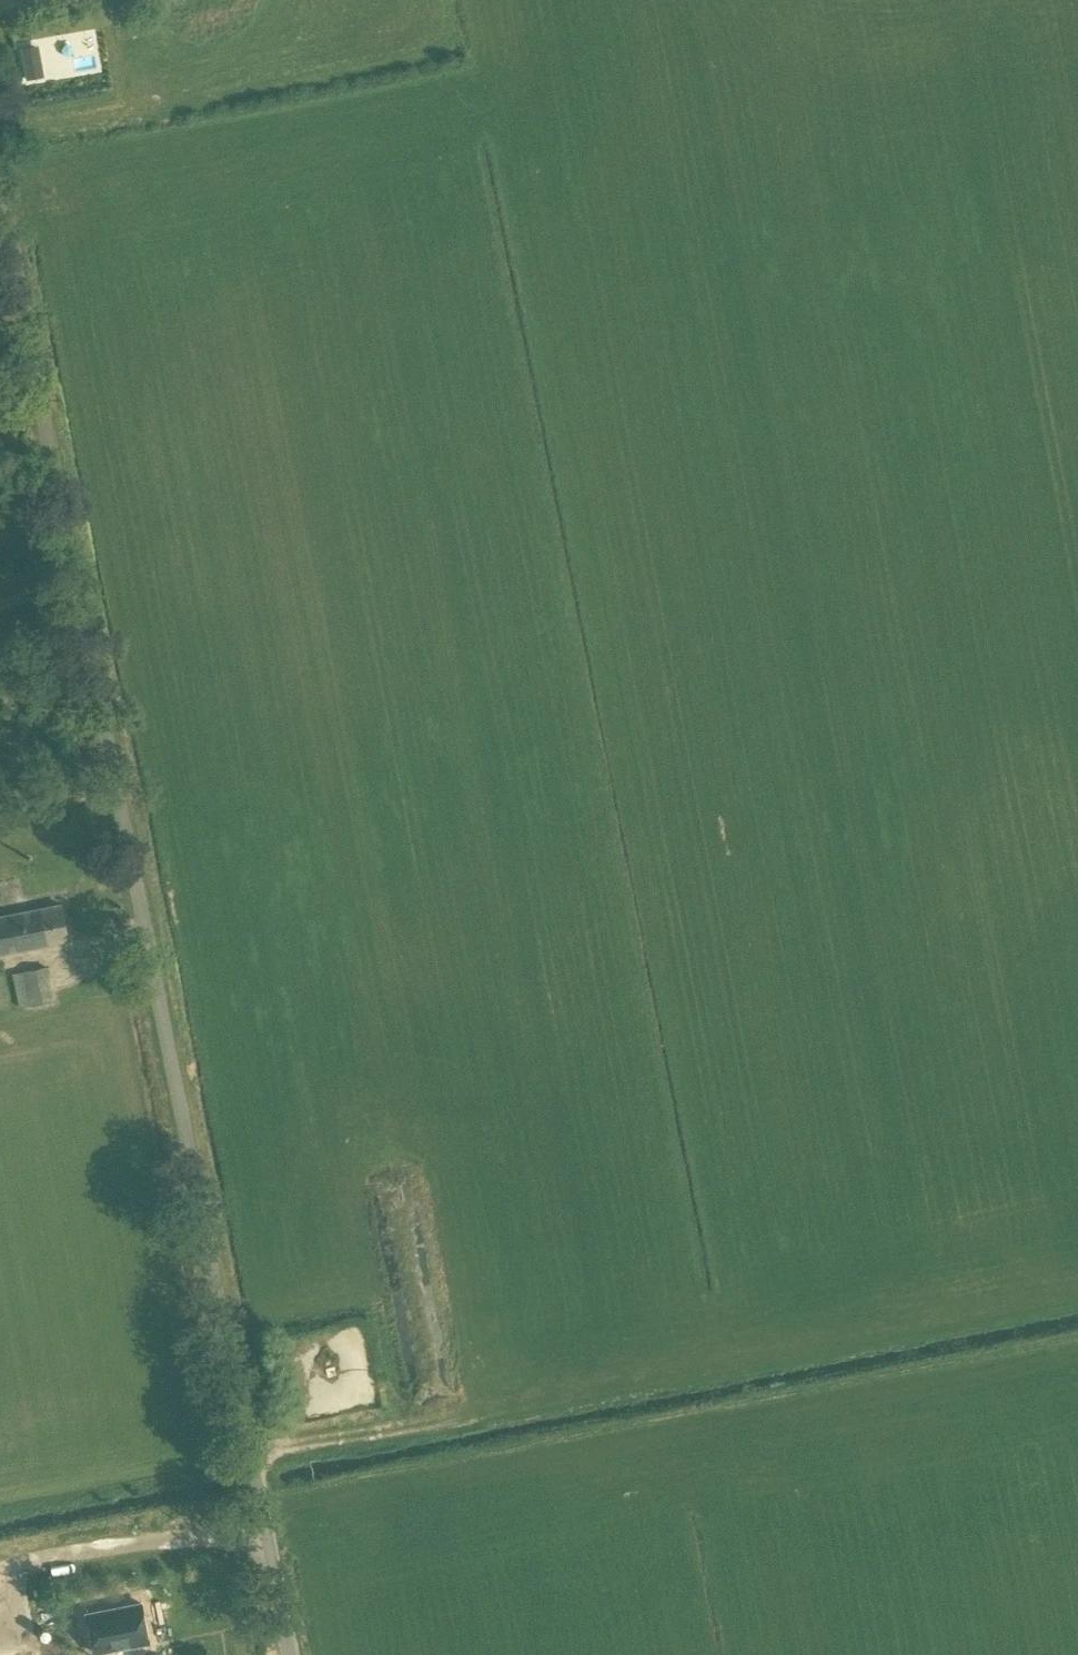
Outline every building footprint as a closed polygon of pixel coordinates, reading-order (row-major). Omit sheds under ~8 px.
[(42,61),(24,64),(27,80),(44,77),(42,61)] [(62,905),(0,918),(0,954),(69,940),(62,905)] [(20,1007),(54,1000),(46,967),(13,974),(20,1007)] [(136,1607),(81,1617),(88,1654),(95,1654),(143,1646),(136,1607)]
